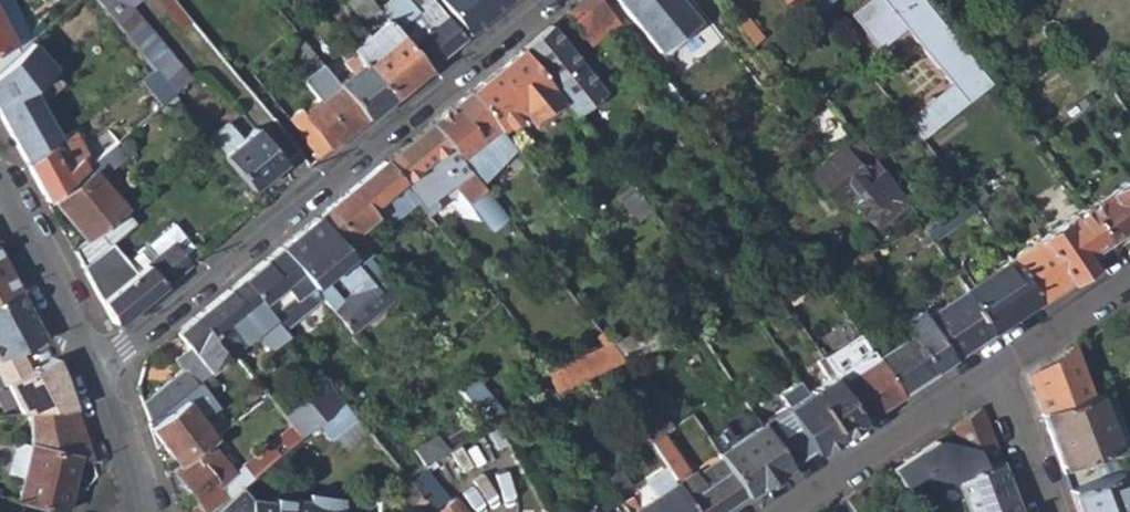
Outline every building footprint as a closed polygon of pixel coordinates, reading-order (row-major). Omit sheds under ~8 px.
[(16,57),(21,52),(31,43),(8,0),(0,0),(0,27),(16,57)] [(172,94),(188,80),(128,7),(137,0),(94,0),(172,94)] [(389,99),(427,69),(377,9),(370,0),(344,0),(368,30),(374,25),(382,35),(355,57),(361,64),(389,99)] [(427,69),(462,40),(429,0),(388,0),(377,9),(427,69)] [(469,34),(511,0),(441,0),(469,34)] [(582,35),(585,32),(588,36),(600,26),(603,30),(615,19),(600,0),(580,0),(564,12),(582,35)] [(659,52),(698,21),(681,0),(617,0),(659,52)] [(831,0),(814,0),(820,8),(831,0)] [(925,0),(866,0),(851,12),(880,47),(906,26),(951,81),(905,117),(920,136),(992,80),(925,0)] [(620,25),(615,19),(603,30),(600,26),(588,36),(585,32),(582,35),(593,47),(620,25)] [(559,97),(575,117),(605,94),(550,25),(520,49),(551,87),(559,97)] [(16,57),(0,27),(0,72),(15,58),(16,57)] [(500,130),(518,115),(521,119),(530,112),(534,118),(554,101),(559,97),(551,87),(520,49),(468,91),(500,130)] [(16,57),(15,58),(21,64),(27,58),(21,52),(16,57)] [(361,64),(337,84),(365,119),(389,99),(361,64)] [(288,119),(318,158),(365,119),(337,84),(323,67),(304,82),(320,102),(305,115),(300,109),(288,119)] [(26,163),(48,147),(62,137),(49,112),(52,107),(49,101),(42,105),(44,110),(33,116),(16,82),(0,90),(0,113),(26,163)] [(500,130),(468,91),(430,123),(473,177),(475,179),(514,149),(500,130)] [(544,129),(563,114),(554,101),(534,118),(544,129)] [(481,219),(497,206),(485,190),(475,179),(473,177),(430,123),(384,160),(402,183),(411,195),(419,204),(450,180),(481,219)] [(209,139),(251,190),(285,161),(256,127),(239,140),(226,124),(209,139)] [(89,148),(98,159),(117,143),(108,132),(89,148)] [(903,200),(850,132),(804,168),(830,201),(844,191),(846,194),(842,198),(857,214),(860,211),(872,226),(903,200)] [(50,199),(85,169),(77,160),(61,174),(48,147),(26,163),(48,201),(50,199)] [(98,159),(85,169),(90,174),(92,173),(111,195),(116,191),(108,182),(114,177),(98,159)] [(374,217),(375,216),(370,209),(402,183),(384,160),(316,216),(340,246),(350,257),(364,245),(355,233),(374,217)] [(50,199),(87,241),(123,211),(124,210),(111,195),(92,173),(90,174),(85,169),(50,199)] [(616,182),(645,218),(653,212),(624,176),(616,182)] [(1109,243),(1129,229),(1129,180),(1087,210),(1109,243)] [(411,195),(402,183),(370,209),(375,216),(374,217),(379,222),(411,195)] [(497,206),(481,219),(488,228),(504,214),(497,206)] [(1044,239),(1071,280),(1091,267),(1086,259),(1109,243),(1087,210),(1044,239)] [(134,273),(125,261),(112,246),(136,225),(123,211),(87,241),(75,252),(112,322),(117,322),(187,266),(186,266),(169,244),(134,273)] [(340,246),(316,216),(278,247),(320,298),(332,311),(351,334),(388,304),(375,287),(357,267),(350,257),(340,246)] [(199,256),(172,222),(125,261),(134,273),(169,244),(186,266),(187,266),(199,256)] [(918,234),(922,241),(930,236),(926,231),(918,234)] [(1012,261),(1039,302),(1071,280),(1044,239),(1012,261)] [(258,299),(283,329),(320,298),(278,247),(263,259),(241,277),(258,299)] [(858,257),(872,277),(881,271),(868,252),(858,257)] [(375,287),(387,278),(370,257),(357,267),(375,287)] [(971,300),(992,333),(1039,302),(1012,261),(988,276),(994,285),(971,300)] [(0,266),(0,296),(19,288),(5,264),(0,266)] [(241,277),(190,319),(219,355),(223,360),(231,353),(244,342),(242,340),(255,330),(271,351),(288,336),(283,329),(258,299),(241,277)] [(400,294),(387,278),(375,287),(388,304),(400,294)] [(781,293),(791,309),(809,297),(801,284),(781,293)] [(46,338),(19,288),(0,296),(0,359),(46,338)] [(910,335),(934,372),(992,333),(971,300),(967,293),(925,320),(920,313),(902,324),(910,335)] [(141,402),(148,422),(223,360),(219,355),(190,319),(174,332),(188,349),(174,360),(181,370),(141,402)] [(610,345),(624,363),(653,350),(645,329),(610,345)] [(549,376),(556,393),(602,372),(624,363),(610,345),(599,333),(593,336),(601,347),(549,376)] [(934,372),(910,335),(877,357),(901,393),(934,372)] [(1040,414),(1088,397),(1070,347),(1027,375),(1040,414)] [(327,382),(328,383),(336,375),(320,356),(312,364),(327,382)] [(803,385),(837,435),(864,417),(840,381),(824,357),(819,359),(830,376),(815,386),(811,380),(803,385)] [(840,381),(864,417),(901,393),(877,357),(840,381)] [(35,378),(47,413),(74,412),(58,368),(35,378)] [(365,410),(336,375),(328,383),(345,404),(356,418),(365,410)] [(458,388),(488,424),(493,421),(503,416),(472,377),(458,388)] [(762,424),(790,466),(837,435),(803,385),(801,381),(790,387),(798,398),(760,421),(762,424)] [(328,383),(327,382),(284,418),(290,425),(302,438),(317,426),(345,404),(328,383)] [(1040,414),(1061,473),(1095,462),(1092,455),(1124,445),(1104,391),(1088,397),(1040,414)] [(526,406),(531,417),(557,406),(550,395),(544,398),(526,406)] [(736,404),(746,418),(755,413),(745,399),(736,404)] [(150,427),(179,465),(207,443),(214,437),(184,400),(150,427)] [(356,418),(345,404),(317,426),(331,442),(358,420),(356,418)] [(635,421),(651,443),(664,434),(674,427),(658,405),(635,421)] [(964,511),(1018,511),(980,408),(949,427),(966,472),(928,485),(934,501),(957,493),(964,511)] [(17,499),(65,511),(66,509),(77,458),(90,461),(74,412),(47,413),(28,414),(29,444),(18,442),(10,474),(22,477),(17,499)] [(734,469),(750,494),(790,466),(762,424),(721,451),(734,469)] [(242,471),(250,480),(302,438),(290,425),(282,431),(286,436),(242,471)] [(674,476),(678,482),(690,473),(664,434),(651,443),(667,466),(674,476)] [(436,436),(416,453),(427,467),(449,452),(436,436)] [(236,490),(241,487),(207,443),(179,465),(172,471),(197,502),(186,511),(209,511),(236,490)] [(718,464),(697,476),(705,488),(727,473),(718,464)] [(658,494),(670,486),(678,482),(674,476),(667,466),(647,478),(658,494)] [(690,473),(678,482),(698,511),(722,511),(750,494),(734,469),(727,473),(705,488),(697,476),(693,471),(690,473)] [(1115,475),(1068,492),(1075,511),(1129,511),(1129,470),(1115,475)] [(605,480),(617,497),(628,488),(617,471),(605,480)] [(396,487),(406,501),(419,493),(408,479),(396,487)] [(638,508),(631,511),(698,511),(678,482),(670,486),(658,494),(638,508)] [(844,496),(853,508),(865,499),(857,488),(844,496)] [(236,490),(209,511),(339,511),(340,508),(272,498),(271,504),(247,500),(236,490)] [(638,508),(635,503),(629,495),(620,501),(627,511),(631,511),(638,508)] [(853,508),(844,496),(824,509),(826,511),(855,511),(853,508)] [(382,497),(366,507),(367,511),(380,511),(382,497)] [(454,499),(438,511),(465,511),(454,499)]
